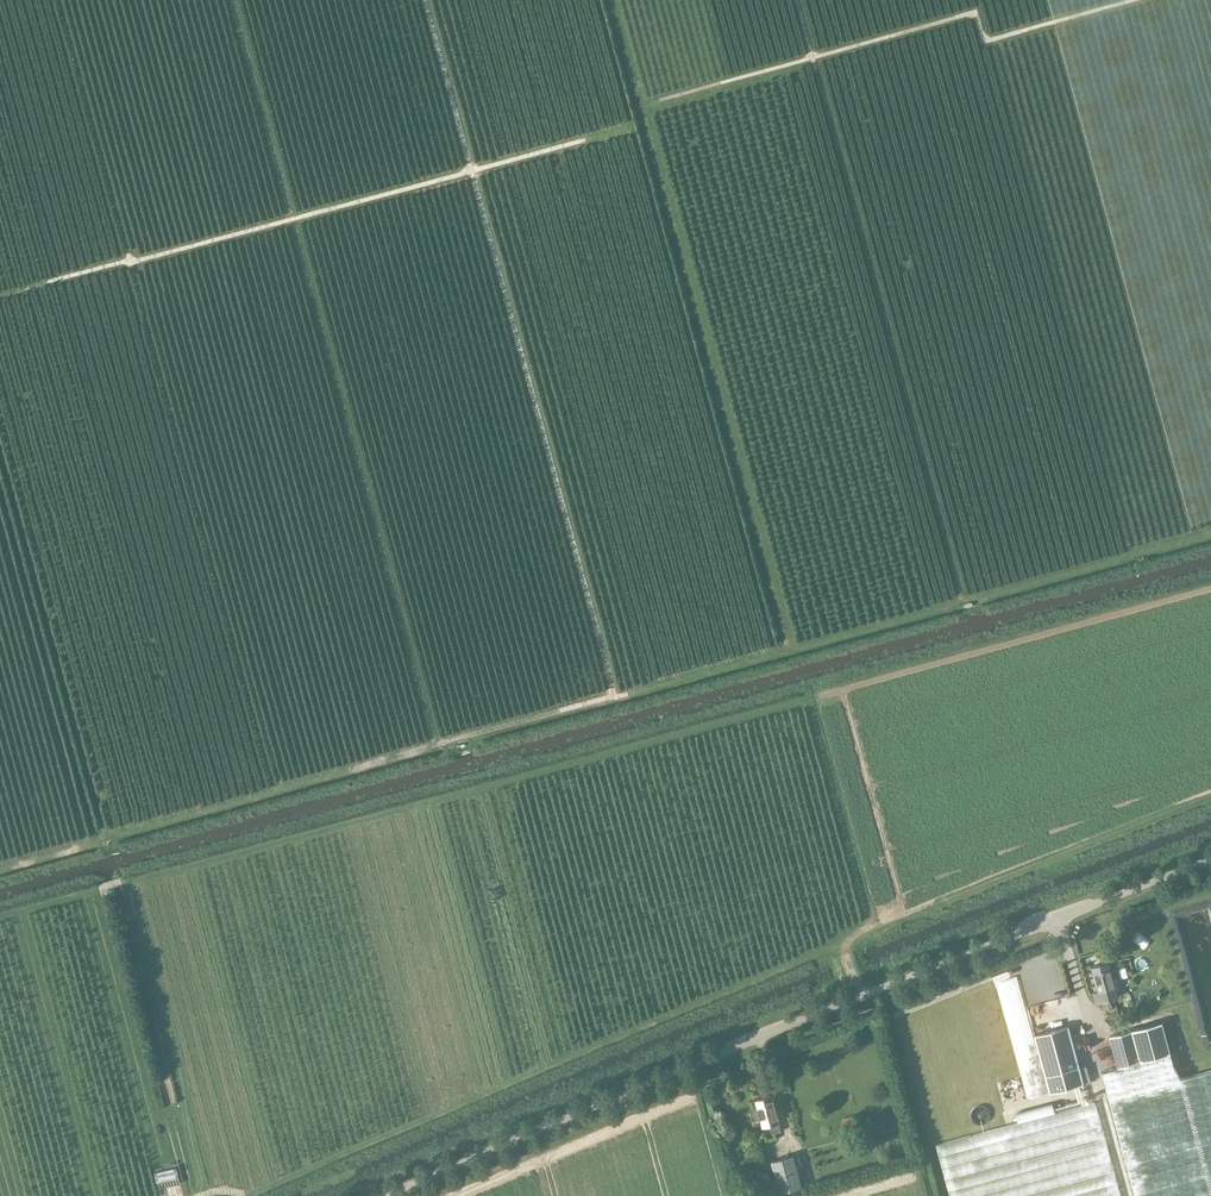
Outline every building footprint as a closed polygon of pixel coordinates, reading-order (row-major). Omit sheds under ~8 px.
[(1110,939),(1109,949),(1120,949),(1121,940),(1110,939)] [(1024,956),(1005,964),(1009,974),(1028,966),(1024,956)] [(1107,962),(1091,967),(1098,992),(1093,993),(1096,1003),(1117,998),(1107,962)] [(1046,1093),(1015,977),(996,982),(1027,1099),(1046,1093)] [(994,1077),(1006,1074),(981,987),(947,996),(951,1010),(926,1017),(928,1025),(907,1031),(921,1081),(927,1079),(927,1078),(931,1076),(933,1083),(943,1080),(943,1083),(936,1085),(938,1091),(941,1090),(942,1094),(995,1079),(994,1077)] [(1169,1053),(1161,1022),(1130,1030),(1109,1036),(1109,1037),(1118,1067),(1117,1067),(1117,1068),(1101,1072),(1108,1099),(1135,1195),(1210,1195),(1210,1071),(1181,1079),(1174,1067),(1169,1053)] [(1049,1093),(1083,1083),(1068,1026),(1034,1035),(1049,1093)] [(1079,1090),(1082,1101),(1088,1099),(1085,1088),(1079,1090)] [(771,1134),(780,1131),(778,1122),(771,1096),(755,1101),(762,1126),(768,1125),(771,1134)] [(1095,1102),(936,1145),(950,1195),(1120,1195),(1095,1102)] [(1003,1107),(1005,1117),(1012,1115),(1010,1105),(1003,1107)] [(983,1107),(980,1106),(976,1107),(973,1109),(971,1112),(970,1116),(971,1119),(973,1122),(976,1124),(980,1125),(984,1124),(987,1122),(988,1119),(989,1115),(988,1112),(986,1109),(983,1107)] [(779,1192),(801,1186),(793,1155),(771,1161),(779,1192)]
